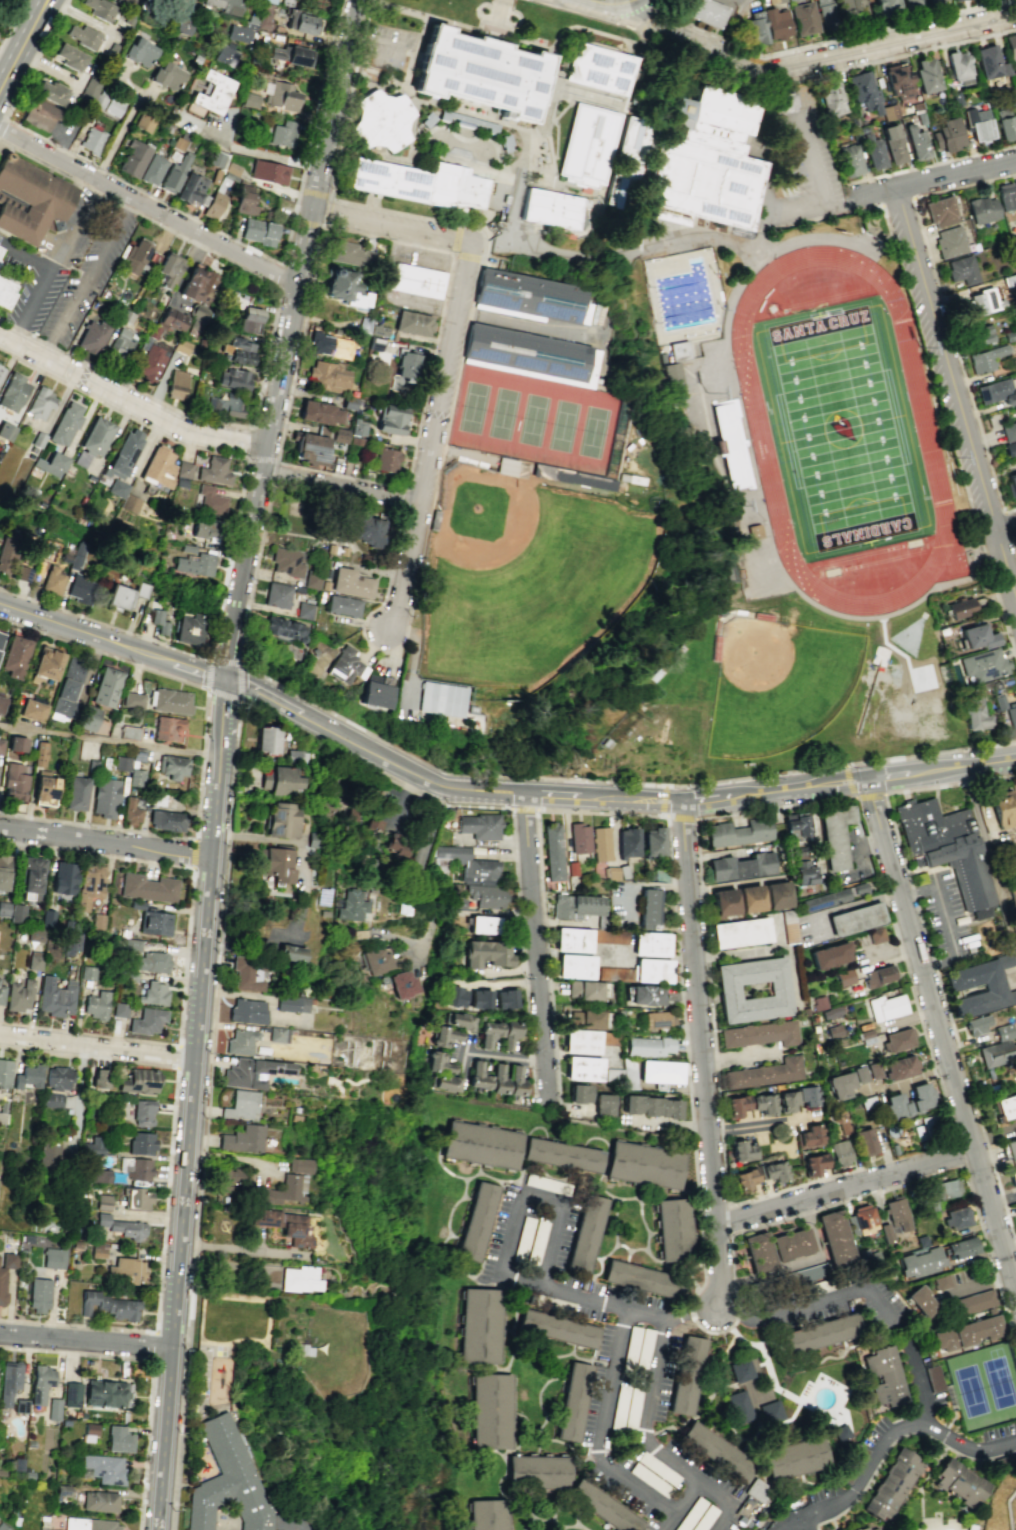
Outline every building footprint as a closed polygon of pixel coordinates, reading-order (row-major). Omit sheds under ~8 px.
[(80,3),(82,0),(97,0),(105,0),(116,6),(107,23),(88,13),(90,8),(80,3)] [(202,1),(202,0),(242,0),(238,14),(221,9),(221,6),(202,1)] [(255,25),(268,28),(271,15),(268,14),(272,1),(267,0),(262,0),(256,22),(255,25)] [(669,8),(675,0),(707,0),(725,8),(715,29),(669,8)] [(821,29),(815,0),(830,0),(835,26),(821,29)] [(839,15),(836,0),(860,0),(862,11),(839,15)] [(878,16),(874,0),(895,0),(898,12),(878,16)] [(905,10),(903,0),(921,0),(922,6),(905,10)] [(789,6),(811,1),(818,31),(796,36),(789,6)] [(763,9),(775,6),(776,12),(787,10),(792,34),(770,39),(763,9)] [(246,20),(250,7),(258,9),(254,22),(246,20)] [(282,26),(312,34),(317,15),(287,8),(282,26)] [(187,34),(165,28),(170,9),(192,15),(187,34)] [(122,21),(130,26),(136,14),(128,10),(122,21)] [(745,21),(763,17),(767,39),(749,43),(745,21)] [(226,36),(230,22),(252,28),(248,42),(226,36)] [(69,23),(79,28),(82,23),(101,34),(92,50),(74,41),(75,38),(64,32),(69,23)] [(532,123),(550,55),(532,50),(531,55),(505,48),(506,44),(474,35),(473,39),(448,33),(449,28),(431,23),(412,91),(438,98),(439,93),(508,112),(507,117),(532,123)] [(146,65),(157,45),(134,33),(130,41),(126,39),(120,52),(146,65)] [(1003,37),(1015,34),(1015,58),(1009,60),(1003,37)] [(59,39),(86,55),(76,71),(59,61),(61,57),(52,52),(59,39)] [(311,46),(287,40),(285,48),(271,45),(268,57),(306,66),(311,46)] [(212,56),(220,41),(239,51),(231,67),(212,56)] [(633,57),(573,42),(563,80),(623,95),(633,57)] [(975,50),(995,44),(1003,75),(983,81),(975,50)] [(947,54),(956,51),(957,57),(967,55),(972,78),(954,82),(947,54)] [(916,61),(933,56),(942,89),(922,95),(915,69),(918,68),(916,61)] [(147,77),(173,90),(184,69),(162,58),(158,65),(154,63),(147,77)] [(885,71),(895,69),(895,67),(907,64),(910,74),(912,74),(915,88),(911,89),(913,97),(900,100),(898,94),(894,95),(892,88),(890,89),(885,71)] [(185,109),(202,118),(206,109),(218,115),(234,82),(204,68),(200,78),(211,83),(205,97),(193,91),(185,109)] [(873,91),(876,90),(882,112),(875,113),(873,108),(863,110),(861,101),(854,103),(847,76),(868,71),(873,91)] [(78,96),(90,73),(102,80),(90,102),(78,96)] [(262,101),(295,110),(300,89),(291,87),(292,83),(269,77),(262,101)] [(38,78),(46,83),(48,79),(67,88),(58,105),(32,91),(38,78)] [(838,78),(846,110),(828,115),(820,83),(838,78)] [(749,231),(767,162),(744,156),(747,145),(743,144),(745,133),(754,135),(763,100),(736,93),(702,84),(698,102),(678,97),(671,125),(686,129),(684,138),(667,134),(649,204),(658,206),(655,215),(690,224),(692,216),(749,231)] [(408,138),(405,131),(406,121),(413,115),(398,92),(390,96),(382,95),(374,88),(355,99),(359,110),(357,120),(352,128),(363,148),(373,143),(381,145),(387,155),(408,138)] [(242,103),(245,90),(260,94),(257,107),(242,103)] [(91,103),(97,91),(106,97),(100,108),(91,103)] [(951,107),(947,95),(958,91),(962,103),(951,107)] [(28,94),(57,109),(52,119),(51,118),(44,130),(35,125),(35,126),(25,122),(26,121),(20,117),(23,110),(26,105),(24,104),(28,94)] [(102,108),(110,94),(125,102),(117,116),(102,108)] [(555,180),(576,102),(640,119),(653,133),(648,157),(621,150),(615,174),(645,181),(635,211),(606,204),(609,194),(555,180)] [(131,123),(139,107),(154,114),(147,130),(131,123)] [(972,140),(969,124),(965,125),(962,110),(972,108),(973,111),(986,108),(992,136),(972,140)] [(996,118),(1010,114),(1015,136),(1001,140),(996,118)] [(942,152),(941,147),(935,149),(930,133),(936,131),(934,127),(940,126),(938,121),(955,116),(963,144),(956,146),(956,149),(942,152)] [(298,121),(281,117),(280,123),(272,122),(268,141),(293,147),(298,121)] [(914,161),(904,124),(912,122),(915,132),(922,130),(929,157),(914,161)] [(891,164),(880,127),(895,123),(905,160),(891,164)] [(95,155),(107,132),(98,127),(97,130),(88,125),(79,143),(88,148),(87,151),(95,155)] [(170,145),(175,135),(185,140),(180,150),(170,145)] [(135,177),(151,146),(131,136),(115,167),(135,177)] [(887,166),(872,170),(864,142),(879,138),(887,166)] [(856,144),(863,172),(846,176),(839,148),(856,144)] [(32,247),(43,227),(51,231),(61,228),(59,222),(77,189),(50,175),(49,177),(12,157),(13,155),(4,150),(0,157),(0,230),(32,247)] [(208,162),(213,150),(224,154),(220,167),(208,162)] [(138,177),(151,151),(166,159),(152,185),(138,177)] [(172,191),(159,184),(171,161),(177,164),(183,152),(190,156),(172,191)] [(346,188),(466,213),(467,206),(483,209),(486,193),(492,194),(494,181),(466,175),(468,167),(434,161),(432,172),(353,156),(346,188)] [(250,177),(254,158),(289,165),(285,184),(250,177)] [(224,169),(228,160),(241,166),(237,175),(224,169)] [(173,195),(186,169),(207,179),(193,205),(173,195)] [(1015,208),(1015,200),(1012,182),(996,185),(1002,211),(1015,208)] [(249,202),(252,190),(238,187),(233,210),(253,214),(255,204),(249,202)] [(517,218),(573,230),(571,239),(586,234),(596,217),(587,209),(589,200),(524,187),(517,218)] [(201,212),(214,190),(226,196),(213,219),(201,212)] [(958,221),(950,195),(925,203),(933,229),(958,221)] [(994,195),(967,201),(972,224),(1000,218),(994,195)] [(240,238),(244,218),(277,224),(272,247),(257,244),(258,241),(240,238)] [(933,232),(941,259),(967,251),(959,225),(933,232)] [(121,268),(136,237),(150,244),(134,275),(121,268)] [(376,251),(356,247),(357,242),(334,237),(330,259),(372,268),(376,251)] [(166,249),(182,258),(166,288),(159,284),(162,279),(157,277),(159,272),(155,269),(166,249)] [(949,281),(962,279),(963,284),(978,282),(973,255),(945,260),(949,281)] [(439,297),(389,288),(394,261),(444,271),(439,297)] [(325,291),(346,295),(345,303),(368,307),(372,291),(357,288),(358,280),(353,279),(354,272),(351,266),(331,262),(326,266),(323,289),(325,291)] [(219,275),(191,264),(178,295),(206,306),(219,275)] [(578,324),(578,322),(587,324),(591,304),(589,303),(590,299),(583,298),(585,287),(480,266),(472,307),(543,321),(543,318),(578,324)] [(8,310),(17,294),(13,292),(17,285),(0,276),(0,306),(8,310)] [(1004,307),(1002,298),(995,300),(992,288),(957,298),(963,319),(1004,307)] [(238,329),(257,332),(262,308),(244,304),(245,299),(231,296),(229,306),(242,309),(238,329)] [(189,314),(203,320),(208,309),(194,303),(189,314)] [(158,320),(165,306),(186,317),(179,331),(158,320)] [(395,328),(399,308),(432,314),(428,335),(395,328)] [(358,330),(362,315),(373,318),(370,333),(358,330)] [(94,355),(74,345),(87,319),(95,323),(98,318),(109,324),(94,355)] [(592,388),(600,350),(591,348),(591,347),(468,322),(461,361),(592,388)] [(371,331),(373,323),(390,326),(388,335),(371,331)] [(970,346),(992,342),(989,325),(967,329),(970,346)] [(136,337),(119,328),(107,349),(124,359),(136,337)] [(1005,341),(1015,339),(1015,329),(1003,332),(1005,341)] [(357,341),(313,331),(309,349),(349,358),(351,350),(355,350),(357,341)] [(221,342),(219,349),(223,350),(221,358),(250,364),(255,342),(242,340),(243,337),(230,334),(228,344),(221,342)] [(369,348),(371,336),(384,339),(382,350),(369,348)] [(171,349),(176,337),(190,343),(185,355),(171,349)] [(690,358),(687,340),(670,343),(674,361),(690,358)] [(993,358),(1009,353),(1006,343),(967,355),(973,375),(996,367),(993,358)] [(166,352),(148,344),(135,375),(153,383),(166,352)] [(395,374),(400,349),(420,353),(415,377),(395,374)] [(352,369),(341,367),(342,364),(315,358),(313,367),(309,366),(307,377),(318,380),(317,387),(347,393),(352,369)] [(249,372),(226,366),(225,371),(219,370),(216,382),(245,388),(249,372)] [(166,395),(172,370),(186,373),(180,398),(166,395)] [(0,395),(0,406),(16,414),(30,382),(10,373),(0,395)] [(980,404),(1003,398),(1005,406),(1015,403),(1015,389),(1011,390),(1008,377),(975,386),(980,404)] [(25,415),(41,421),(46,408),(52,410),(57,395),(36,387),(25,415)] [(223,413),(227,393),(246,397),(242,416),(223,413)] [(343,407),(345,395),(358,397),(356,410),(343,407)] [(298,418),(302,397),(335,404),(334,407),(343,409),(340,422),(331,420),(331,424),(298,418)] [(729,491),(752,486),(737,399),(713,403),(729,491)] [(48,440),(66,449),(80,417),(78,416),(82,407),(66,400),(48,440)] [(402,433),(378,429),(383,403),(407,408),(402,433)] [(98,458),(114,426),(94,416),(72,462),(84,468),(91,455),(98,458)] [(7,441),(0,437),(0,422),(2,419),(15,427),(7,441)] [(354,433),(357,419),(369,421),(366,436),(354,433)] [(1005,442),(1015,439),(1015,426),(1015,422),(1000,426),(1005,442)] [(129,467),(144,434),(126,426),(105,474),(122,481),(129,466),(129,467)] [(334,441),(336,428),(350,430),(347,443),(334,441)] [(325,454),(327,455),(325,465),(303,461),(303,458),(293,456),(298,430),(328,436),(325,454)] [(31,443),(38,431),(46,436),(40,447),(31,443)] [(350,444),(351,436),(365,438),(363,446),(350,444)] [(1015,454),(1015,441),(1002,445),(1006,457),(1015,454)] [(166,489),(176,466),(169,463),(174,452),(154,444),(140,478),(166,489)] [(375,467),(379,447),(400,451),(396,472),(375,467)] [(45,462),(36,457),(31,465),(58,479),(68,459),(51,450),(45,462)] [(227,458),(208,455),(207,468),(197,466),(196,480),(230,484),(232,472),(225,471),(227,458)] [(497,473),(514,476),(517,460),(499,457),(497,473)] [(174,475),(190,478),(193,464),(177,461),(174,475)] [(1010,497),(1015,496),(1015,472),(1005,475),(1010,497)] [(107,490),(114,478),(129,486),(122,498),(107,490)] [(214,487),(199,484),(197,494),(201,495),(199,511),(223,516),(227,497),(212,494),(214,487)] [(120,506),(127,493),(141,500),(134,513),(120,506)] [(349,536),(360,538),(359,541),(368,543),(367,546),(376,548),(377,542),(383,543),(385,532),(380,531),(383,519),(353,513),(349,536)] [(217,540),(221,521),(207,518),(206,521),(195,519),(191,535),(217,540)] [(762,537),(760,524),(747,526),(748,539),(762,537)] [(330,556),(333,535),(349,538),(346,558),(330,556)] [(6,573),(0,571),(0,545),(3,536),(17,541),(6,573)] [(68,568),(78,571),(86,545),(76,542),(68,568)] [(307,553),(274,546),(271,561),(275,562),(274,570),(302,577),(307,553)] [(216,556),(197,552),(196,557),(187,555),(186,559),(175,557),(172,570),(212,577),(216,556)] [(58,566),(48,564),(41,590),(59,594),(64,575),(56,573),(58,566)] [(13,579),(18,565),(31,569),(26,583),(13,579)] [(328,585),(321,583),(326,565),(332,567),(328,585)] [(373,597),(377,578),(354,575),(355,569),(335,566),(331,590),(373,597)] [(305,586),(308,569),(323,572),(319,589),(305,586)] [(65,596),(88,605),(96,583),(73,574),(65,596)] [(104,604),(111,583),(132,590),(134,591),(137,581),(148,585),(144,599),(135,596),(130,609),(126,608),(125,611),(104,604)] [(293,587),(269,583),(265,606),(288,610),(293,587)] [(326,612),(329,594),(361,600),(358,618),(326,612)] [(975,613),(972,597),(947,602),(950,617),(975,613)] [(296,617),(299,602),(315,606),(311,621),(296,617)] [(150,624),(158,624),(157,634),(167,635),(167,622),(161,622),(162,610),(151,609),(150,624)] [(178,615),(172,641),(197,646),(204,615),(188,612),(188,617),(178,615)] [(303,636),(304,639),(303,642),(300,643),(297,642),(296,639),(274,633),(273,635),(265,633),(266,631),(262,630),(267,615),(306,626),(303,636)] [(981,644),(982,649),(998,645),(994,632),(986,634),(983,622),(960,629),(965,649),(981,644)] [(7,670),(0,668),(0,661),(8,635),(30,642),(18,680),(5,676),(7,670)] [(364,665),(356,660),(357,658),(352,654),(355,650),(344,643),(325,672),(345,686),(353,674),(357,676),(364,665)] [(31,673),(40,647),(62,654),(53,681),(31,673)] [(1009,673),(1005,659),(1000,660),(997,647),(959,658),(966,685),(1009,673)] [(49,717),(61,721),(61,719),(66,720),(67,717),(76,719),(80,706),(77,705),(78,701),(73,700),(78,684),(80,685),(87,662),(68,656),(49,717)] [(91,703),(103,666),(123,673),(111,710),(91,703)] [(360,705),(365,681),(394,687),(388,711),(360,705)] [(417,712),(463,718),(467,686),(421,681),(417,712)] [(150,709),(152,687),(190,692),(187,714),(150,709)] [(121,705),(122,691),(143,694),(142,708),(121,705)] [(990,714),(983,715),(981,694),(964,696),(967,730),(991,728),(990,714)] [(17,716),(23,698),(46,706),(40,724),(17,716)] [(1004,706),(1014,736),(1015,735),(1015,703),(1004,706)] [(93,733),(79,728),(87,705),(100,710),(93,733)] [(153,739),(156,716),(182,719),(179,742),(153,739)] [(119,737),(120,725),(139,727),(137,740),(119,737)] [(254,753),(256,727),(277,729),(275,755),(254,753)] [(25,738),(23,752),(6,750),(8,736),(25,738)] [(32,766),(35,741),(46,742),(42,767),(32,766)] [(132,760),(133,748),(146,750),(144,762),(132,760)] [(303,751),(284,750),(284,762),(303,763),(303,751)] [(161,773),(164,755),(189,759),(186,777),(179,776),(178,781),(169,780),(169,774),(161,773)] [(129,758),(128,771),(113,769),(114,756),(129,758)] [(87,772),(88,759),(97,760),(95,773),(87,772)] [(3,786),(7,762),(21,764),(20,773),(28,775),(24,802),(4,799),(6,787),(3,786)] [(291,767),(268,766),(268,769),(259,768),(259,789),(266,789),(266,794),(297,795),(297,777),(290,776),(291,767)] [(127,786),(129,768),(143,770),(141,787),(127,786)] [(33,801),(37,771),(50,772),(50,777),(57,777),(54,800),(45,799),(44,802),(33,801)] [(63,808),(67,776),(87,778),(83,810),(63,808)] [(93,812),(97,778),(120,781),(115,815),(93,812)] [(998,830),(1015,825),(1015,812),(1009,789),(988,795),(998,830)] [(122,820),(125,797),(143,799),(140,823),(122,820)] [(265,837),(295,837),(296,803),(266,802),(265,837)] [(899,811),(935,802),(939,818),(970,808),(999,907),(968,917),(952,864),(914,873),(899,811)] [(841,824),(854,822),(852,804),(818,809),(826,872),(847,869),(841,824)] [(149,828),(151,810),(184,814),(182,832),(149,828)] [(783,815),(786,837),(810,835),(807,812),(783,815)] [(472,839),(500,840),(500,815),(458,814),(458,832),(472,832),(472,839)] [(370,816),(385,821),(382,832),(369,828),(370,816)] [(746,826),(730,828),(729,822),(706,824),(708,847),(772,840),(769,817),(745,819),(746,826)] [(590,852),(589,823),(570,824),(571,853),(590,852)] [(563,880),(561,824),(544,825),(547,880),(563,880)] [(593,861),(610,860),(610,827),(593,827),(593,861)] [(663,827),(643,828),(644,858),(664,857),(663,827)] [(618,829),(619,857),(638,857),(638,828),(618,829)] [(388,830),(402,834),(411,838),(405,857),(396,855),(398,849),(387,847),(389,840),(386,838),(388,830)] [(292,849),(261,847),(259,873),(273,874),(273,883),(290,884),(292,849)] [(711,881),(775,874),(772,851),(750,853),(750,858),(731,861),(731,856),(709,858),(711,881)] [(0,855),(0,890),(7,891),(9,856),(0,855)] [(45,859),(24,856),(18,898),(39,901),(45,859)] [(808,866),(808,860),(794,860),(795,884),(816,883),(814,866),(808,866)] [(51,893),(73,895),(75,864),(54,862),(51,893)] [(89,897),(101,899),(105,866),(82,864),(76,911),(87,912),(89,897)] [(618,879),(619,867),(607,867),(607,879),(618,879)] [(175,902),(177,879),(155,877),(155,881),(143,879),(143,874),(121,872),(119,896),(175,902)] [(767,910),(790,906),(786,880),(763,884),(767,910)] [(477,907),(505,908),(506,886),(468,885),(468,898),(477,898),(477,907)] [(763,910),(760,885),(738,887),(740,913),(763,910)] [(737,913),(733,887),(710,891),(715,917),(737,913)] [(848,899),(845,888),(800,901),(803,912),(848,899)] [(361,900),(361,889),(344,889),(344,899),(338,898),(336,919),(361,920),(361,913),(367,913),(368,901),(361,900)] [(640,927),(658,927),(658,889),(640,889),(640,927)] [(580,914),(602,915),(602,896),(554,895),(553,918),(580,919),(580,914)] [(826,916),(878,901),(884,922),(832,937),(826,916)] [(8,915),(0,914),(0,903),(10,904),(8,915)] [(8,922),(8,915),(10,904),(24,905),(22,923),(8,922)] [(39,925),(41,909),(54,910),(51,927),(39,925)] [(139,932),(141,910),(172,914),(169,936),(139,932)] [(798,941),(793,912),(781,914),(786,943),(798,941)] [(90,932),(92,914),(104,915),(102,934),(90,932)] [(503,934),(503,917),(471,916),(471,933),(503,934)] [(710,924),(766,916),(769,941),(713,949),(710,924)] [(26,940),(27,926),(45,928),(43,943),(26,940)] [(885,940),(882,926),(867,930),(871,943),(885,940)] [(590,952),(591,929),(556,928),(555,951),(590,952)] [(627,944),(628,931),(594,929),(593,943),(627,944)] [(668,933),(633,932),(633,955),(668,956),(668,933)] [(79,934),(63,933),(63,953),(79,954),(79,934)] [(121,950),(123,938),(140,940),(139,952),(121,950)] [(852,959),(846,940),(808,952),(814,971),(852,959)] [(509,942),(466,941),(466,969),(480,969),(480,964),(512,965),(512,953),(509,953),(509,942)] [(304,947),(280,945),(278,960),(303,962),(304,947)] [(371,975),(393,970),(387,946),(365,952),(371,975)] [(131,956),(130,970),(168,971),(169,952),(142,952),(142,956),(131,956)] [(27,969),(29,954),(41,955),(39,971),(27,969)] [(593,955),(558,954),(557,977),(592,978),(593,955)] [(1015,1003),(1015,989),(1004,991),(998,968),(1013,965),(1011,954),(942,971),(948,991),(981,983),(982,991),(951,999),(956,1018),(1015,1003)] [(714,965),(783,956),(791,1014),(721,1023),(714,965)] [(671,959),(634,959),(633,982),(670,983),(671,959)] [(862,971),(865,987),(895,980),(891,964),(862,971)] [(95,967),(81,965),(79,979),(93,980),(95,967)] [(632,968),(598,967),(598,979),(632,980),(632,968)] [(854,982),(851,968),(834,973),(838,987),(854,982)] [(419,993),(412,969),(391,975),(398,999),(419,993)] [(53,976),(41,975),(37,1010),(47,1011),(46,1014),(71,1017),(75,980),(64,979),(63,989),(52,987),(53,976)] [(33,980),(22,978),(21,983),(8,982),(5,1009),(29,1012),(33,980)] [(602,981),(568,980),(567,999),(601,1000),(602,981)] [(137,988),(136,1003),(166,1005),(167,982),(146,981),(146,989),(137,988)] [(663,1005),(662,985),(628,986),(629,1006),(663,1005)] [(467,988),(447,986),(444,1005),(465,1007),(467,988)] [(471,1008),(490,1009),(491,990),(472,989),(471,1008)] [(496,1009),(517,1007),(515,989),(495,991),(496,1009)] [(107,991),(96,991),(96,997),(84,996),(83,1017),(106,1018),(107,991)] [(873,1022),(907,1013),(902,994),(882,999),(881,996),(867,999),(873,1022)] [(308,997),(277,995),(276,1010),(308,1012),(308,997)] [(815,1010),(826,1007),(823,995),(811,998),(815,1010)] [(265,1000),(231,999),(230,1022),(265,1023),(265,1000)] [(112,1016),(126,1018),(127,1004),(113,1002),(112,1016)] [(842,1015),(840,1006),(821,1010),(823,1019),(842,1015)] [(166,1010),(140,1007),(139,1019),(129,1018),(128,1032),(158,1035),(159,1021),(165,1022),(166,1010)] [(603,1010),(573,1011),(573,1024),(589,1024),(589,1029),(603,1029),(603,1010)] [(475,1017),(447,1011),(444,1025),(472,1030),(475,1017)] [(674,1011),(645,1012),(645,1027),(674,1026),(674,1011)] [(991,1023),(989,1014),(964,1020),(968,1036),(986,1032),(984,1025),(991,1023)] [(719,1029),(794,1020),(797,1044),(779,1046),(778,1040),(722,1048),(719,1029)] [(502,1023),(482,1021),(479,1048),(489,1049),(490,1036),(500,1037),(502,1023)] [(993,1027),(997,1041),(1014,1037),(1010,1023),(993,1027)] [(840,1024),(826,1024),(827,1036),(840,1036),(840,1024)] [(448,1048),(449,1039),(461,1041),(462,1031),(435,1026),(432,1046),(448,1048)] [(287,1043),(289,1029),(270,1027),(268,1041),(287,1043)] [(881,1034),(886,1053),(915,1045),(910,1027),(881,1034)] [(598,1054),(599,1031),(564,1029),(564,1053),(598,1054)] [(252,1054),(252,1040),(258,1040),(259,1031),(232,1030),(232,1040),(226,1040),(225,1054),(252,1054)] [(627,1037),(626,1055),(664,1056),(664,1052),(673,1053),(674,1038),(627,1037)] [(982,1067),(1015,1058),(1015,1042),(1009,1044),(1008,1040),(977,1047),(982,1067)] [(430,1089),(459,1092),(460,1077),(453,1076),(454,1064),(442,1063),(443,1052),(429,1050),(427,1073),(431,1073),(430,1089)] [(780,1057),(799,1054),(802,1079),(724,1090),(721,1071),(781,1063),(780,1057)] [(887,1080),(917,1074),(913,1055),(883,1061),(887,1080)] [(566,1080),(601,1081),(602,1058),(567,1056),(566,1080)] [(293,1062),(235,1058),(235,1067),(224,1067),(222,1086),(264,1089),(265,1079),(256,1079),(256,1073),(292,1075),(293,1062)] [(11,1060),(0,1059),(0,1087),(9,1087),(11,1060)] [(489,1075),(481,1075),(481,1061),(471,1060),(470,1087),(489,1088),(489,1075)] [(682,1061),(640,1061),(640,1082),(681,1083),(682,1061)] [(880,1077),(877,1062),(866,1064),(869,1080),(880,1077)] [(505,1094),(506,1078),(502,1078),(503,1063),(492,1063),(491,1093),(505,1094)] [(40,1088),(41,1065),(22,1064),(21,1075),(14,1074),(13,1087),(40,1088)] [(524,1080),(519,1079),(520,1065),(510,1065),(508,1095),(523,1096),(524,1080)] [(45,1088),(70,1091),(73,1069),(48,1066),(45,1088)] [(846,1088),(868,1082),(863,1066),(825,1077),(832,1101),(849,1096),(846,1088)] [(117,1091),(158,1094),(159,1070),(128,1068),(127,1079),(118,1079),(117,1091)] [(108,1069),(93,1069),(92,1088),(107,1089),(108,1069)] [(910,1086),(913,1099),(902,1101),(900,1092),(883,1096),(889,1120),(922,1112),(921,1108),(933,1105),(927,1082),(910,1086)] [(590,1085),(569,1084),(569,1102),(589,1103),(590,1085)] [(816,1105),(814,1085),(798,1087),(800,1107),(816,1105)] [(221,1107),(220,1117),(256,1120),(258,1091),(232,1089),(231,1108),(221,1107)] [(795,1112),(794,1091),(778,1092),(779,1112),(795,1112)] [(61,1109),(62,1095),(43,1093),(42,1107),(61,1109)] [(1015,1116),(1015,1093),(994,1100),(1000,1121),(1015,1116)] [(594,1114),(612,1115),(613,1095),(595,1094),(594,1114)] [(749,1095),(750,1110),(760,1109),(761,1115),(774,1114),(773,1094),(749,1095)] [(680,1098),(622,1096),(622,1114),(679,1117),(680,1098)] [(740,1118),(739,1110),(748,1110),(747,1096),(725,1097),(726,1119),(740,1118)] [(153,1126),(154,1100),(133,1099),(132,1125),(153,1126)] [(849,1133),(844,1110),(834,1112),(838,1135),(849,1133)] [(916,1141),(937,1136),(933,1114),(919,1117),(921,1124),(912,1126),(916,1141)] [(521,1133),(514,1169),(441,1156),(448,1119),(521,1133)] [(218,1149),(261,1153),(263,1125),(242,1123),(241,1131),(232,1130),(232,1134),(219,1133),(218,1149)] [(805,1125),(806,1131),(794,1133),(797,1148),(822,1144),(818,1123),(805,1125)] [(876,1153),(871,1127),(855,1130),(860,1157),(876,1153)] [(154,1133),(129,1132),(128,1153),(153,1155),(154,1133)] [(102,1155),(103,1137),(85,1136),(84,1154),(102,1155)] [(525,1137),(521,1159),(598,1173),(602,1151),(525,1137)] [(1015,1159),(1015,1138),(1003,1142),(1008,1161),(1015,1159)] [(753,1144),(744,1145),(743,1139),(730,1141),(732,1162),(755,1160),(753,1144)] [(829,1143),(834,1166),(851,1163),(846,1139),(829,1143)] [(684,1154),(610,1141),(603,1178),(677,1191),(684,1154)] [(39,1169),(58,1169),(59,1143),(40,1142),(39,1169)] [(802,1156),(804,1177),(818,1175),(817,1168),(826,1167),(825,1154),(802,1156)] [(150,1180),(151,1159),(120,1158),(119,1169),(125,1169),(124,1179),(150,1180)] [(312,1173),(313,1159),(289,1158),(288,1172),(312,1173)] [(757,1165),(761,1180),(772,1177),(774,1183),(787,1180),(783,1160),(757,1165)] [(758,1184),(753,1167),(731,1174),(737,1191),(758,1184)] [(218,1168),(217,1192),(230,1193),(230,1183),(240,1184),(241,1169),(218,1168)] [(92,1182),(110,1183),(110,1170),(92,1170),(92,1182)] [(1012,1188),(1015,1187),(1015,1170),(1008,1172),(1012,1188)] [(527,1171),(523,1185),(568,1196),(571,1184),(535,1175),(536,1173),(527,1171)] [(307,1175),(284,1173),(282,1190),(261,1188),(260,1202),(280,1204),(280,1199),(306,1202),(306,1194),(305,1194),(307,1175)] [(935,1182),(937,1199),(960,1195),(958,1178),(935,1182)] [(497,1186),(476,1181),(456,1258),(478,1263),(497,1186)] [(126,1188),(125,1209),(149,1210),(150,1190),(126,1188)] [(607,1199),(585,1193),(565,1270),(587,1276),(607,1199)] [(891,1226),(898,1224),(900,1232),(910,1228),(900,1195),(883,1201),(891,1226)] [(655,1200),(660,1261),(691,1259),(686,1197),(655,1200)] [(877,1229),(869,1204),(845,1212),(852,1237),(877,1229)] [(970,1225),(967,1207),(942,1212),(946,1230),(970,1225)] [(815,1215),(830,1268),(854,1261),(838,1209),(815,1215)] [(306,1214),(255,1210),(254,1224),(283,1227),(282,1236),(291,1237),(290,1246),(312,1248),(313,1236),(304,1235),(306,1214)] [(109,1220),(109,1213),(97,1213),(96,1229),(120,1230),(119,1238),(144,1239),(145,1222),(109,1220)] [(523,1215),(534,1218),(523,1263),(512,1260),(523,1215)] [(537,1219),(548,1222),(537,1266),(525,1263),(537,1219)] [(883,1243),(893,1240),(888,1222),(878,1225),(883,1243)] [(769,1237),(776,1260),(813,1250),(806,1226),(769,1237)] [(764,1230),(775,1267),(752,1274),(741,1237),(764,1230)] [(946,1242),(949,1258),(976,1253),(973,1237),(946,1242)] [(105,1258),(106,1243),(91,1242),(91,1257),(105,1258)] [(900,1277),(943,1269),(938,1245),(925,1248),(896,1253),(900,1277)] [(64,1268),(65,1249),(43,1248),(42,1268),(64,1268)] [(4,1305),(7,1268),(16,1268),(17,1254),(0,1253),(0,1256),(0,1305),(4,1305)] [(114,1266),(107,1265),(105,1280),(143,1282),(144,1260),(114,1257),(114,1266)] [(607,1258),(602,1280),(675,1299),(681,1277),(607,1258)] [(282,1267),(280,1290),(298,1292),(298,1290),(308,1291),(308,1289),(320,1290),(321,1280),(315,1279),(317,1267),(298,1265),(298,1268),(282,1267)] [(932,1277),(934,1290),(950,1286),(948,1274),(932,1277)] [(29,1311),(49,1311),(50,1279),(30,1279),(29,1311)] [(923,1319),(937,1308),(918,1284),(904,1296),(923,1319)] [(466,1288),(504,1289),(500,1366),(462,1364),(466,1288)] [(956,1298),(961,1314),(995,1305),(991,1288),(956,1298)] [(575,1303),(531,1292),(528,1302),(572,1314),(575,1303)] [(138,1299),(82,1294),(80,1315),(88,1316),(89,1307),(110,1309),(109,1319),(136,1321),(138,1299)] [(599,1328),(522,1308),(516,1332),(593,1352),(599,1328)] [(854,1311),(860,1333),(785,1356),(778,1333),(854,1311)] [(1001,1337),(997,1316),(932,1329),(937,1350),(1001,1337)] [(629,1326),(640,1328),(632,1369),(621,1366),(629,1326)] [(642,1327),(654,1330),(646,1371),(634,1369),(642,1327)] [(705,1339),(682,1335),(668,1411),(690,1416),(705,1339)] [(890,1345),(906,1402),(873,1412),(858,1357),(869,1354),(868,1351),(890,1345)] [(728,1364),(734,1382),(753,1376),(747,1357),(728,1364)] [(11,1389),(20,1389),(21,1362),(1,1361),(0,1380),(0,1407),(10,1408),(11,1389)] [(591,1365),(569,1361),(554,1438),(576,1442),(591,1365)] [(937,1364),(944,1389),(931,1393),(924,1368),(937,1364)] [(44,1405),(45,1386),(53,1386),(54,1367),(32,1366),(31,1404),(44,1405)] [(475,1373),(512,1374),(510,1448),(473,1447),(475,1373)] [(129,1382),(85,1380),(84,1405),(128,1407),(129,1382)] [(80,1407),(81,1383),(64,1382),(64,1407),(80,1407)] [(618,1384),(630,1386),(620,1433),(609,1431),(618,1384)] [(631,1387),(642,1389),(633,1436),(622,1433),(631,1387)] [(743,1389),(724,1395),(734,1423),(752,1417),(743,1389)] [(28,1401),(16,1399),(14,1412),(26,1414),(28,1401)] [(48,1420),(59,1420),(59,1399),(48,1399),(48,1420)] [(758,1405),(764,1423),(782,1417),(776,1399),(758,1405)] [(271,1515),(270,1529),(239,1529),(240,1521),(229,1498),(213,1505),(211,1529),(187,1529),(190,1488),(197,1484),(197,1483),(219,1473),(196,1423),(225,1410),(271,1515)] [(691,1419),(755,1464),(742,1482),(678,1437),(691,1419)] [(843,1422),(831,1429),(838,1441),(850,1435),(843,1422)] [(96,1424),(84,1424),(83,1441),(95,1441),(96,1424)] [(132,1452),(133,1433),(124,1433),(124,1426),(108,1425),(107,1451),(132,1452)] [(770,1483),(829,1467),(821,1436),(761,1452),(770,1483)] [(898,1446),(890,1459),(892,1459),(887,1466),(886,1465),(882,1471),(883,1472),(876,1483),(875,1482),(869,1491),(870,1492),(868,1496),(867,1495),(859,1508),(866,1512),(865,1513),(869,1515),(869,1514),(880,1521),(882,1517),(888,1521),(894,1512),(892,1511),(901,1497),(900,1496),(905,1488),(906,1489),(913,1478),(912,1477),(913,1474),(916,1475),(922,1466),(913,1461),(915,1457),(907,1452),(908,1451),(905,1449),(904,1450),(898,1446)] [(642,1450),(635,1460),(673,1487),(680,1477),(642,1450)] [(121,1457),(81,1455),(80,1467),(89,1467),(89,1476),(98,1476),(97,1484),(124,1485),(125,1467),(121,1467),(121,1457)] [(569,1457),(508,1455),(507,1487),(568,1489),(569,1457)] [(946,1456),(942,1462),(940,1461),(937,1465),(939,1467),(932,1476),(936,1479),(933,1484),(941,1490),(943,1487),(961,1499),(960,1502),(968,1507),(974,1500),(976,1502),(982,1493),(983,1494),(984,1491),(983,1490),(987,1484),(976,1476),(975,1477),(970,1474),(971,1472),(963,1467),(962,1468),(958,1465),(958,1464),(946,1456)] [(634,1462),(672,1489),(665,1498),(627,1471),(634,1462)] [(751,1475),(774,1490),(763,1506),(741,1490),(751,1475)] [(565,1495),(616,1529),(635,1529),(641,1521),(578,1477),(565,1495)] [(117,1492),(83,1491),(82,1511),(116,1512),(117,1492)] [(706,1503),(687,1529),(672,1529),(696,1496),(706,1503)] [(505,1499),(506,1529),(469,1529),(468,1500),(505,1499)] [(717,1511),(704,1529),(690,1529),(708,1504),(717,1511)] [(64,1529),(120,1529),(120,1521),(64,1518),(64,1529)]
